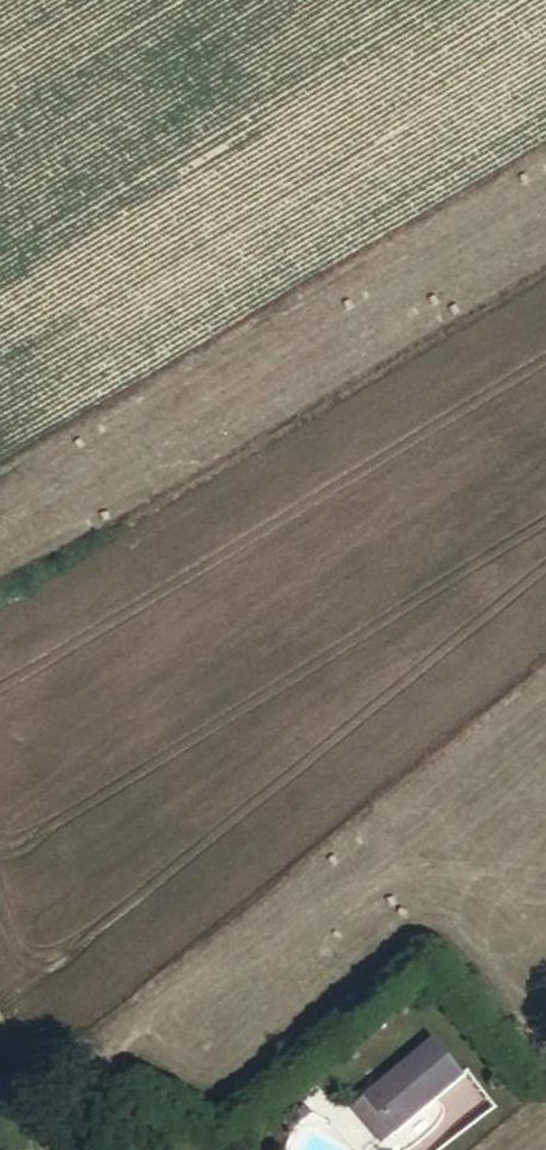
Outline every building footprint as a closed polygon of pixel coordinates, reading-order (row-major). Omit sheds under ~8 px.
[(422,1039),(346,1112),(379,1146),(456,1074),(422,1039)]
